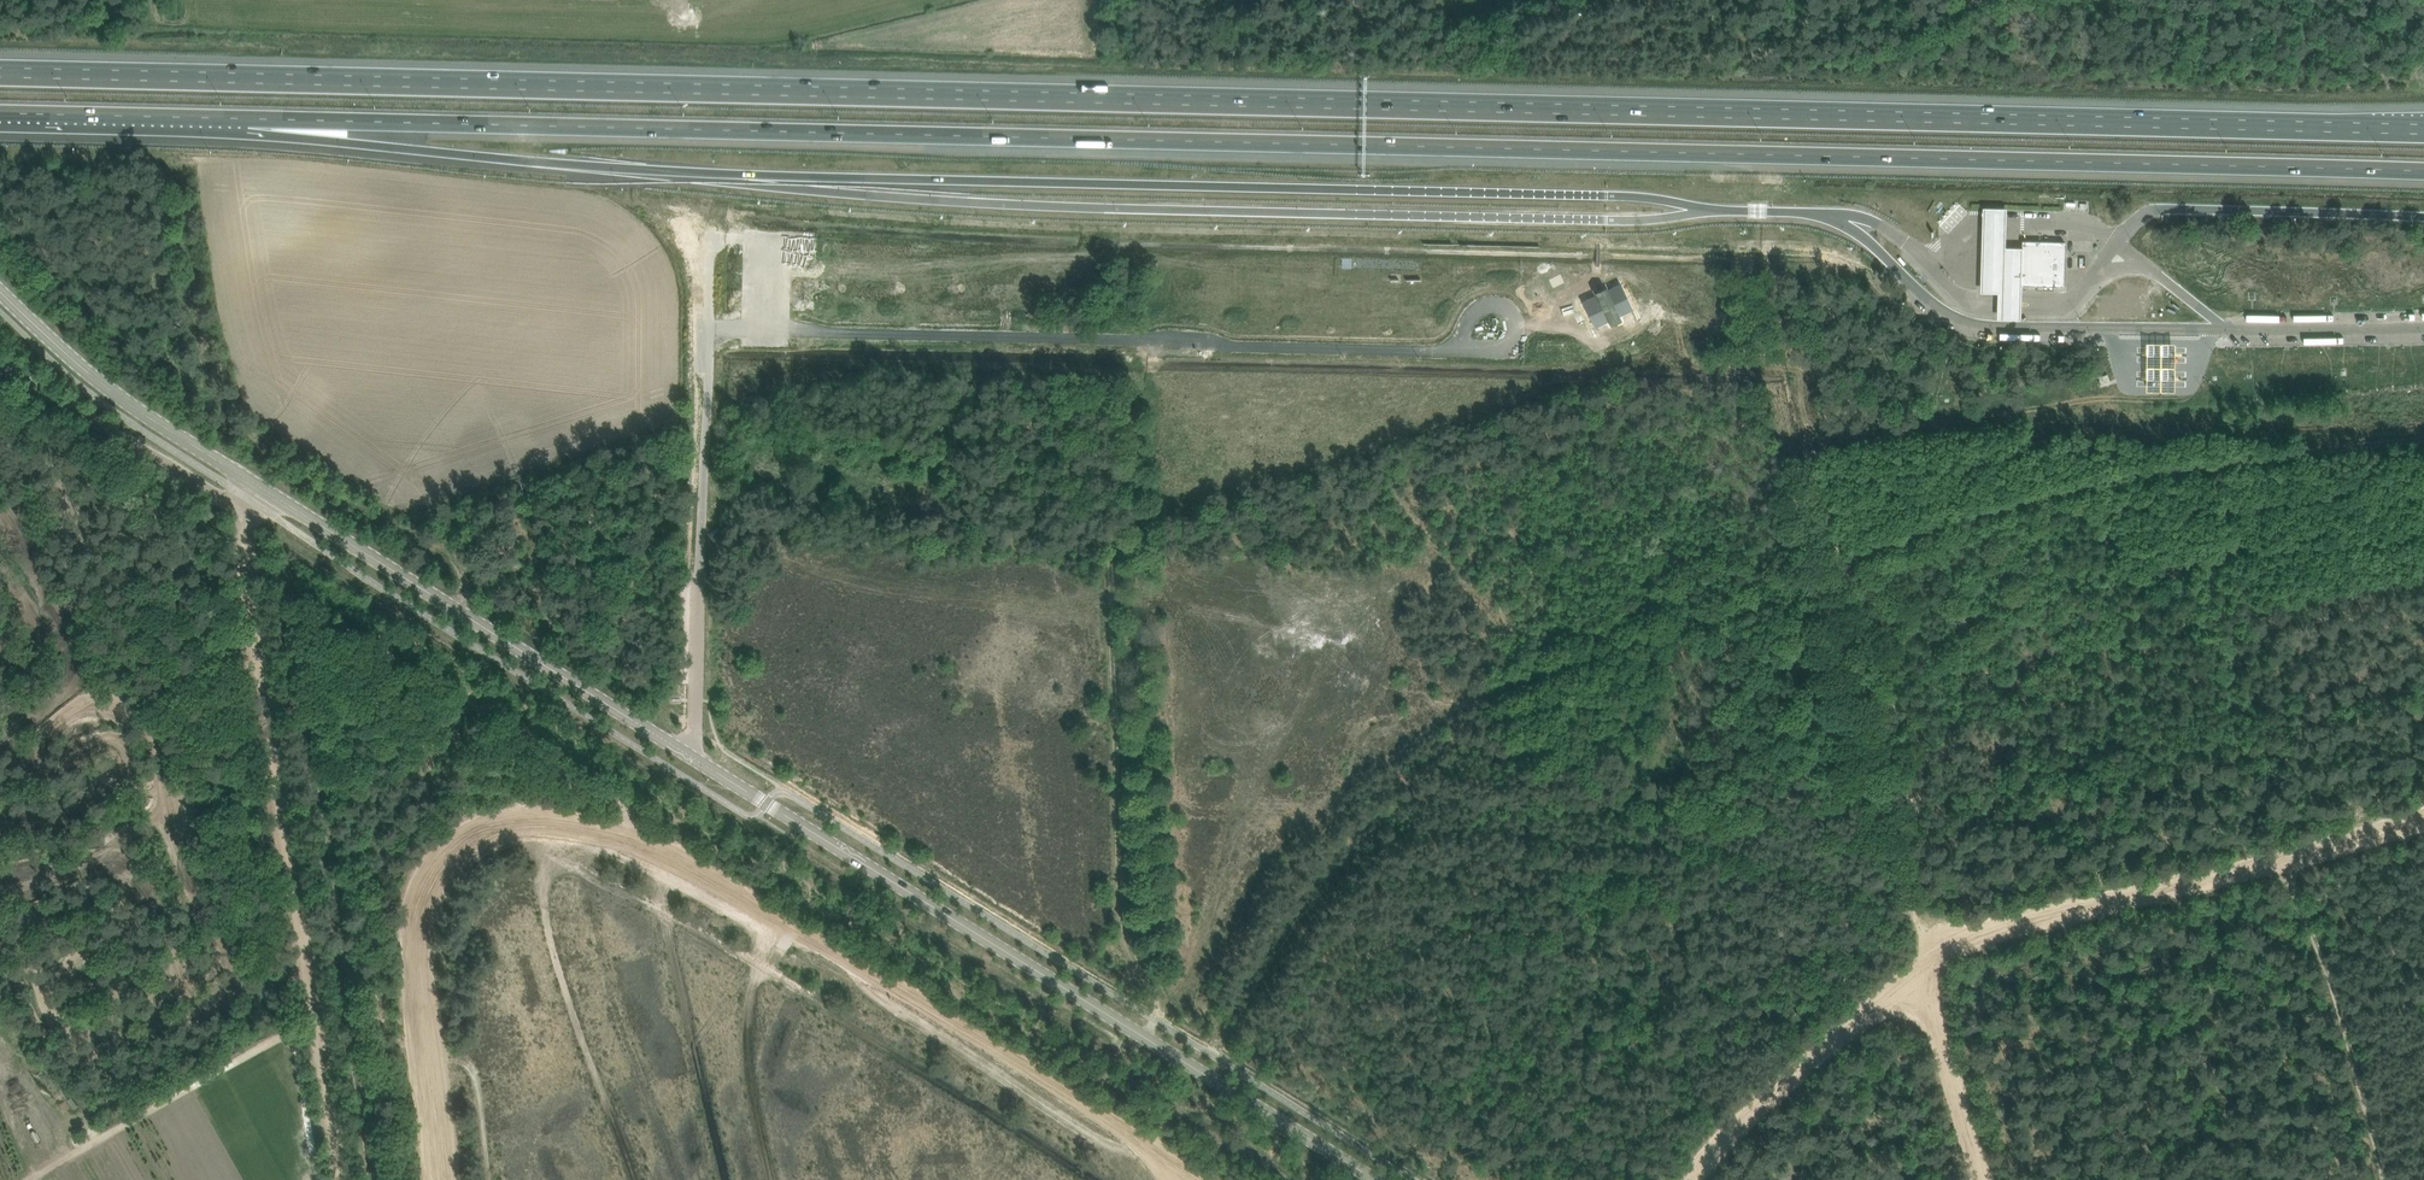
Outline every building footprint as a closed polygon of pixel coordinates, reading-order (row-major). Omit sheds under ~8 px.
[(2022,302),(2022,285),(2023,244),(2016,243),(2006,243),(2007,204),(1983,203),(1982,262),(1981,288),(1998,288),(1998,302),(1998,315),(2021,316),(2022,302)] [(1938,225),(1948,232),(1953,224),(1942,217),(1938,225)] [(2022,285),(2064,286),(2065,238),(2023,237),(2023,244),(2022,285)] [(1620,285),(1584,302),(1596,327),(1597,326),(1599,331),(1611,325),(1609,321),(1619,316),(1621,320),(1632,315),(1630,310),(1632,310),(1620,285)] [(2176,339),(2146,339),(2147,354),(2147,367),(2147,379),(2147,388),(2176,388),(2176,379),(2176,368),(2176,355),(2176,339)]
